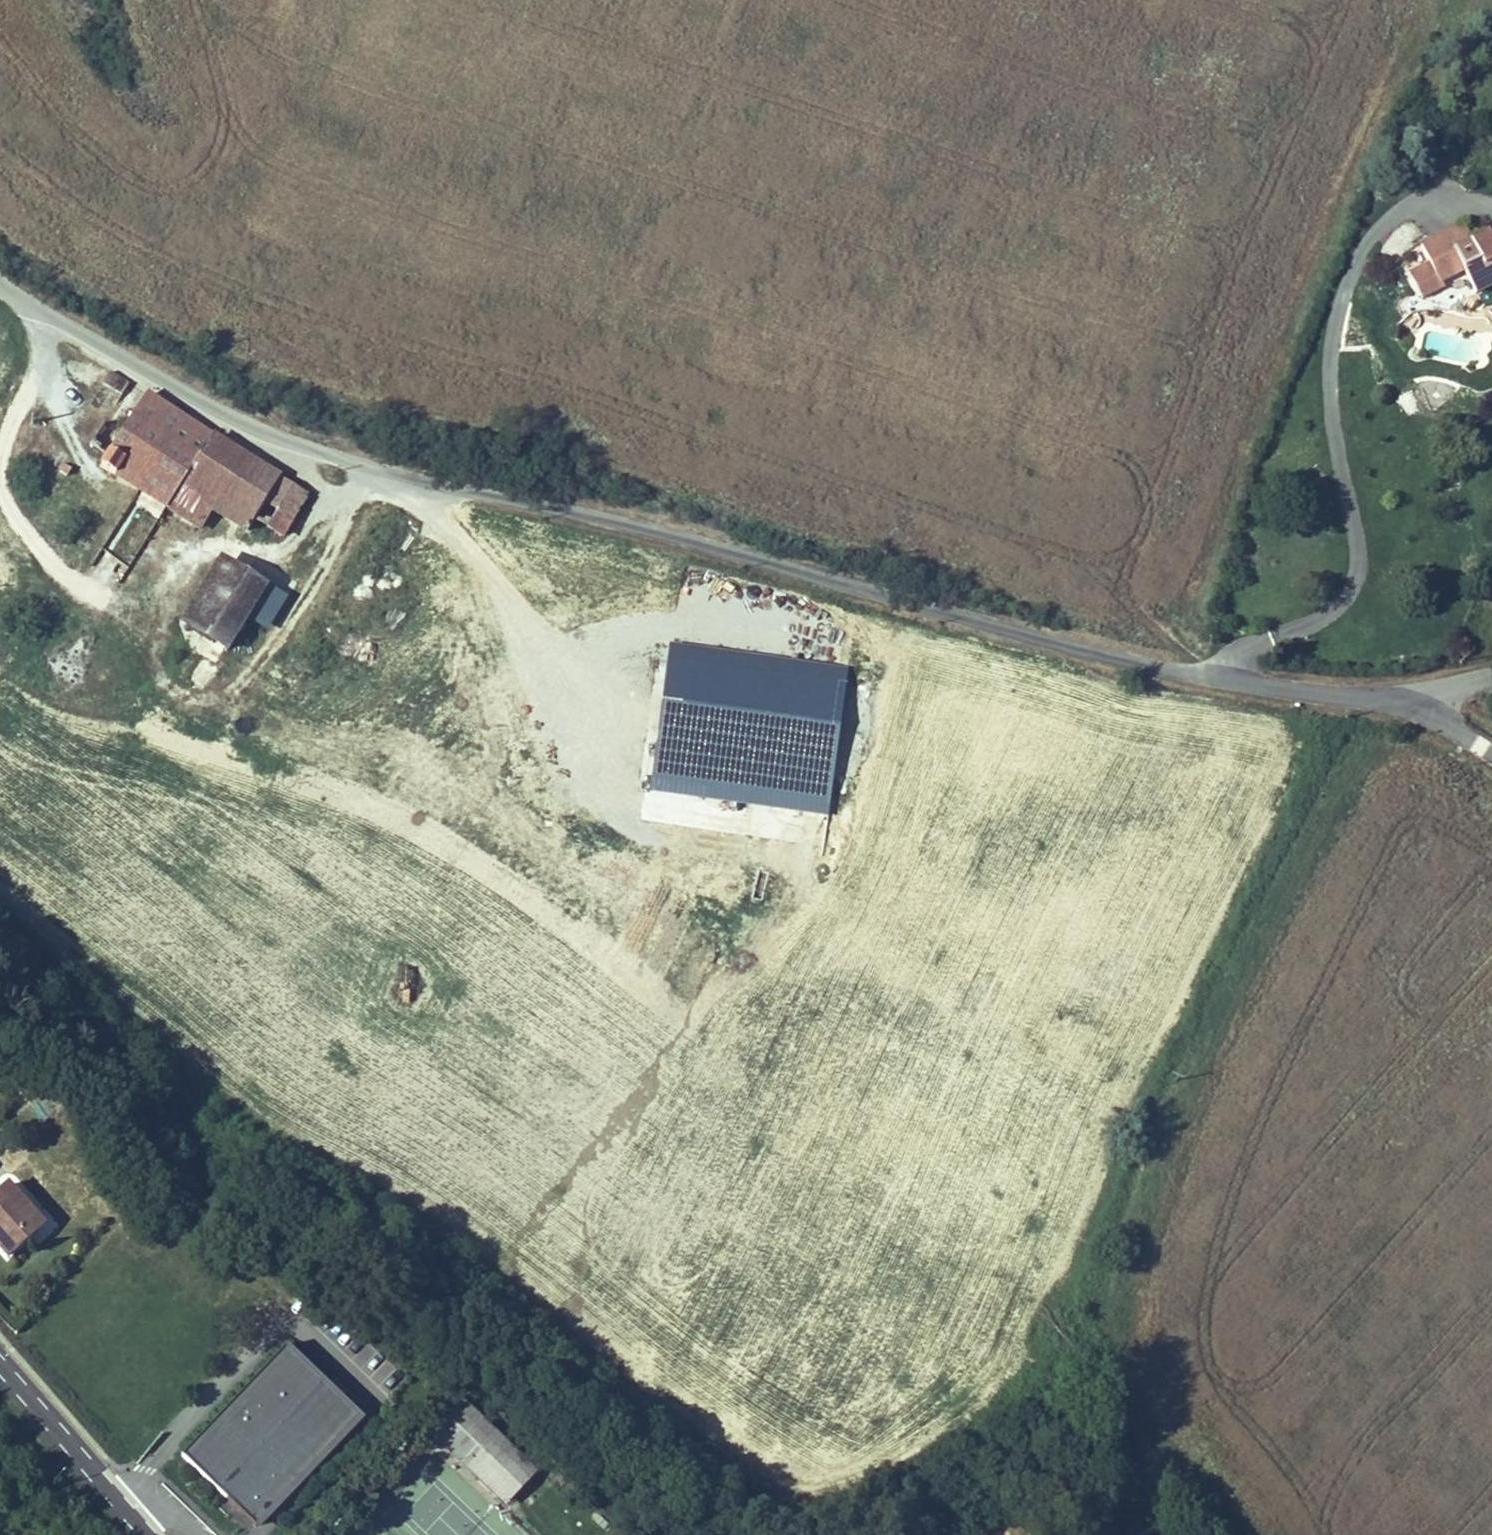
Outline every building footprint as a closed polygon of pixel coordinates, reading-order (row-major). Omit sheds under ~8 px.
[(1471,242),(1463,225),(1457,228),(1465,245),(1471,242)] [(1441,284),(1465,272),(1476,296),(1491,287),(1491,237),(1490,233),(1471,242),(1465,245),(1457,228),(1421,246),(1431,265),(1441,284)] [(1431,265),(1410,275),(1421,298),(1422,300),(1444,289),(1441,284),(1431,265)] [(1421,298),(1404,307),(1409,316),(1412,314),(1427,310),(1422,300),(1421,298)] [(169,508),(213,437),(187,419),(111,372),(103,383),(122,395),(90,446),(107,458),(102,467),(117,477),(125,463),(146,476),(141,490),(169,508)] [(213,437),(169,508),(202,528),(213,510),(245,457),(213,437)] [(245,457),(213,510),(248,531),(256,520),(282,480),(245,457)] [(125,463),(117,477),(141,490),(146,476),(125,463)] [(64,465),(61,473),(67,477),(71,470),(64,465)] [(282,480),(256,520),(282,536),(307,495),(282,480)] [(228,563),(188,628),(227,651),(266,586),(228,563)] [(668,643),(650,792),(831,813),(848,664),(668,643)] [(9,1258),(45,1225),(9,1185),(0,1192),(0,1248),(9,1258)] [(265,1530),(368,1421),(290,1347),(188,1457),(265,1530)] [(464,1407),(438,1433),(507,1501),(533,1474),(464,1407)]
